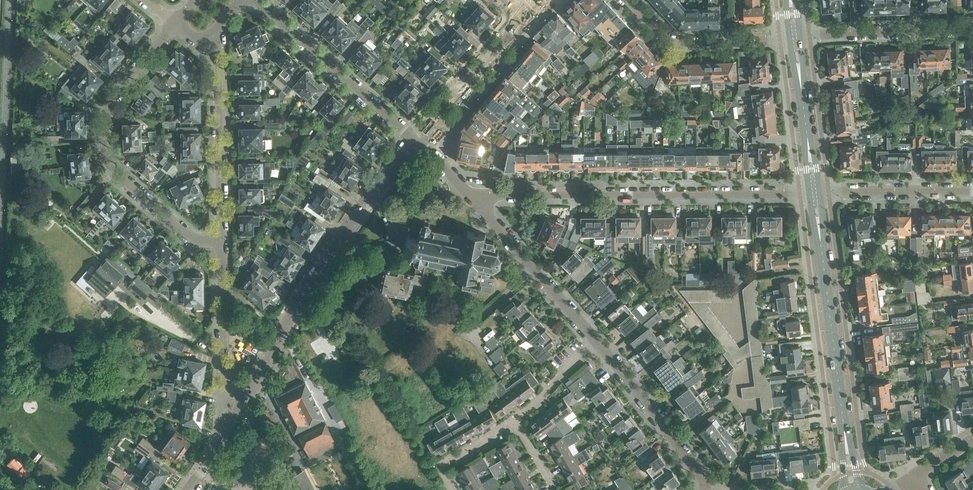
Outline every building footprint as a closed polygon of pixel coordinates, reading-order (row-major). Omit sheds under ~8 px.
[(63,7),(69,12),(73,7),(71,5),(76,0),(69,0),(63,7)] [(91,1),(88,4),(97,11),(107,0),(92,0),(91,1)] [(116,13),(119,10),(116,7),(121,1),(120,0),(114,0),(109,7),(116,13)] [(320,0),(302,0),(295,8),(296,9),(296,10),(299,12),(301,12),(305,17),(320,0)] [(330,8),(321,0),(320,0),(305,17),(310,20),(310,22),(312,24),(314,24),(315,25),(327,11),(332,15),(342,3),(338,0),(336,0),(330,8)] [(578,0),(574,0),(564,10),(585,34),(590,30),(594,26),(599,32),(600,35),(601,34),(613,46),(615,44),(617,42),(590,13),(578,0)] [(578,0),(590,13),(617,42),(632,28),(606,0),(578,0)] [(678,1),(677,0),(662,0),(657,5),(660,8),(659,9),(664,14),(678,1)] [(708,5),(709,27),(714,27),(714,28),(722,28),(722,27),(721,20),(720,20),(720,5),(720,4),(715,5),(715,0),(708,0),(708,5)] [(762,20),(762,6),(759,6),(759,0),(746,0),(746,7),(744,7),(745,12),(738,12),(739,20),(745,20),(745,21),(754,21),(756,21),(756,20),(762,20)] [(821,0),(821,1),(820,3),(820,7),(822,8),(822,12),(832,11),(832,12),(840,11),(839,0),(824,0),(821,0)] [(868,14),(872,14),(873,13),(874,13),(873,0),(860,0),(861,4),(862,4),(862,13),(867,13),(868,14)] [(874,13),(876,14),(879,14),(881,13),(885,12),(885,0),(873,0),(874,13)] [(885,12),(889,12),(891,13),(895,13),(896,12),(896,0),(885,0),(885,12)] [(896,12),(897,12),(899,13),(902,13),(904,12),(908,12),(908,2),(909,2),(909,0),(896,0),(896,12)] [(934,0),(921,0),(921,1),(922,1),(923,11),(928,11),(929,12),(932,12),(934,11),(934,0)] [(934,11),(935,11),(936,11),(939,11),(941,10),(946,10),(945,0),(947,0),(934,0),(934,11)] [(686,9),(678,1),(664,14),(668,19),(669,18),(672,22),(673,21),(678,26),(686,9)] [(324,33),(325,36),(327,37),(329,37),(333,41),(348,23),(339,15),(347,6),(342,2),(342,3),(332,15),(336,19),(324,33)] [(474,9),(472,12),(487,24),(490,21),(491,21),(493,18),(493,17),(494,16),(479,3),(477,2),(476,2),(473,6),(473,7),(474,9)] [(428,18),(438,7),(433,3),(423,14),(428,18)] [(704,8),(697,8),(698,28),(705,28),(705,27),(709,27),(708,5),(703,5),(704,8)] [(698,28),(697,8),(686,9),(678,26),(679,27),(687,26),(687,28),(692,28),(692,29),(698,28)] [(127,21),(141,34),(145,29),(147,29),(149,27),(148,25),(149,24),(132,10),(127,16),(129,18),(127,21)] [(479,33),(481,33),(484,30),(483,28),(487,24),(472,12),(469,15),(470,16),(465,22),(479,33)] [(576,33),(560,16),(557,13),(549,21),(567,40),(576,33)] [(348,23),(333,41),(337,45),(337,47),(339,49),(341,49),(342,49),(361,28),(351,20),(348,23)] [(404,30),(408,34),(411,30),(407,26),(400,20),(397,24),(403,30),(404,30)] [(138,37),(139,37),(141,34),(127,21),(124,24),(122,23),(117,29),(134,43),(134,42),(136,42),(138,39),(138,37)] [(362,27),(366,31),(372,25),(367,21),(362,27)] [(533,36),(536,38),(551,51),(553,49),(557,52),(563,46),(562,45),(567,40),(549,21),(533,36)] [(251,28),(247,30),(255,48),(261,46),(260,44),(269,40),(266,32),(262,34),(258,25),(257,26),(255,24),(252,25),(251,28)] [(446,34),(463,50),(467,47),(468,47),(470,45),(470,43),(471,42),(465,37),(469,33),(461,26),(453,35),(443,27),(440,30),(445,34),(446,34)] [(632,28),(617,42),(615,44),(618,47),(617,49),(621,54),(625,51),(639,37),(640,37),(632,28)] [(255,48),(247,30),(242,32),(240,31),(238,32),(237,35),(236,35),(240,44),(237,46),(240,53),(250,49),(250,51),(255,48)] [(411,30),(408,34),(415,40),(418,36),(411,30)] [(353,60),(355,62),(356,62),(360,65),(374,50),(365,42),(372,34),(367,31),(359,40),(363,44),(351,57),(352,58),(353,60)] [(70,52),(79,41),(74,37),(70,41),(62,34),(57,41),(70,52)] [(103,49),(118,61),(122,57),(124,57),(125,55),(125,53),(126,52),(116,44),(120,39),(113,34),(104,44),(106,46),(103,49)] [(446,34),(445,34),(441,39),(446,43),(442,47),(455,59),(456,59),(458,58),(460,56),(460,54),(463,50),(446,34)] [(396,48),(402,41),(397,37),(392,45),(396,48)] [(639,37),(625,51),(632,59),(646,46),(643,43),(643,41),(641,38),(639,38),(639,37)] [(549,53),(534,40),(527,48),(528,49),(547,65),(552,59),(548,55),(549,53)] [(391,55),(401,64),(410,72),(412,74),(414,72),(412,70),(414,67),(402,56),(401,57),(398,54),(405,44),(402,41),(396,48),(394,51),(391,55)] [(566,50),(572,55),(576,51),(571,46),(566,50)] [(628,64),(626,66),(630,70),(632,68),(635,72),(636,71),(640,67),(654,54),(651,51),(651,50),(648,47),(647,47),(646,46),(632,59),(628,63),(628,64)] [(442,55),(433,47),(430,51),(433,54),(425,62),(439,74),(442,71),(443,72),(445,72),(447,69),(447,67),(439,59),(442,55)] [(283,90),(294,77),(296,75),(291,71),(299,62),(284,49),(281,48),(277,53),(278,55),(280,57),(277,60),(285,67),(283,70),(273,81),(279,87),(283,90)] [(927,68),(926,49),(925,49),(924,48),(920,48),(920,49),(914,49),(915,68),(927,68)] [(927,49),(926,49),(927,68),(938,68),(937,49),(933,49),(932,48),(928,48),(927,49)] [(937,49),(938,68),(950,67),(949,55),(950,55),(950,49),(949,49),(949,48),(937,49)] [(115,65),(115,64),(118,61),(103,49),(101,51),(99,50),(95,55),(93,54),(89,59),(103,70),(106,66),(110,70),(111,70),(113,69),(115,67),(115,65)] [(547,65),(528,49),(525,53),(523,53),(521,55),(521,57),(521,58),(538,73),(545,65),(546,66),(547,65)] [(884,51),(879,51),(880,70),(891,70),(891,50),(889,50),(888,49),(884,50),(884,51)] [(892,50),(891,50),(891,70),(891,76),(901,76),(902,84),(908,84),(907,74),(903,74),(902,50),(897,50),(896,49),(892,49),(892,50)] [(87,59),(76,50),(73,54),(83,63),(87,59)] [(176,50),(162,67),(167,70),(168,68),(174,73),(187,57),(180,51),(179,52),(176,50)] [(374,50),(360,65),(364,69),(364,71),(367,73),(369,73),(383,58),(374,50)] [(835,51),(829,52),(829,53),(828,53),(830,65),(853,62),(852,58),(851,51),(847,51),(835,52),(835,51)] [(879,51),(874,51),(867,51),(867,52),(866,52),(867,59),(867,70),(880,70),(879,51)] [(590,65),(600,58),(596,52),(586,60),(590,65)] [(640,67),(636,71),(649,84),(652,81),(654,84),(658,75),(654,71),(658,67),(661,66),(661,64),(662,63),(658,58),(654,54),(640,67)] [(194,82),(189,82),(196,74),(192,70),(195,66),(192,63),(193,62),(187,57),(174,73),(183,80),(181,83),(181,88),(194,88),(194,82)] [(542,75),(538,73),(521,58),(520,58),(520,57),(513,65),(514,66),(535,84),(542,75)] [(559,71),(560,70),(565,65),(558,57),(551,62),(559,71)] [(750,72),(768,70),(767,58),(766,58),(766,57),(759,58),(759,59),(748,60),(750,72)] [(624,59),(617,65),(618,65),(622,69),(626,66),(628,64),(628,63),(624,59)] [(439,74),(425,62),(423,61),(416,69),(432,84),(434,84),(437,82),(436,79),(435,78),(439,74)] [(585,61),(573,74),(577,79),(590,66),(585,61)] [(712,63),(713,82),(724,81),(723,62),(719,62),(718,61),(714,62),(713,62),(712,63)] [(75,72),(95,89),(99,84),(101,84),(102,82),(102,80),(103,79),(82,62),(75,72)] [(689,63),(690,83),(701,82),(701,63),(696,63),(695,62),(691,62),(690,63),(689,63)] [(705,63),(701,63),(701,82),(713,82),(712,63),(711,63),(710,62),(706,62),(705,63)] [(735,62),(723,62),(724,81),(736,80),(736,70),(737,70),(736,63),(735,63),(735,62)] [(853,62),(830,65),(829,66),(829,71),(830,72),(831,76),(843,75),(844,81),(853,80),(863,78),(862,71),(850,73),(849,64),(851,64),(851,62),(853,62)] [(244,73),(254,73),(258,73),(258,63),(254,63),(254,67),(244,67),(244,73)] [(682,64),(677,64),(678,83),(690,83),(689,63),(687,64),(687,63),(682,63),(682,64)] [(410,72),(401,64),(396,68),(405,77),(410,72)] [(667,89),(667,84),(678,83),(677,64),(666,65),(666,66),(665,68),(666,70),(666,76),(659,76),(654,90),(667,89)] [(509,72),(507,75),(528,92),(535,84),(514,66),(513,67),(512,65),(507,71),(509,72)] [(553,71),(547,66),(544,70),(550,75),(553,71)] [(630,70),(626,74),(629,77),(635,72),(632,68),(630,70)] [(380,70),(373,78),(381,86),(389,77),(380,70)] [(768,70),(750,72),(751,82),(770,80),(769,78),(770,77),(770,73),(769,72),(768,70)] [(299,81),(294,77),(283,90),(288,94),(295,86),(304,93),(316,80),(311,76),(312,75),(312,73),(310,71),(308,71),(299,81)] [(90,97),(92,95),(92,93),(95,89),(75,72),(67,80),(65,79),(64,81),(63,80),(60,84),(61,85),(61,84),(71,92),(75,87),(87,98),(88,97),(90,97)] [(264,73),(263,73),(258,73),(254,73),(254,79),(241,79),(241,85),(239,85),(237,87),(238,90),(239,92),(259,92),(259,85),(265,85),(265,79),(264,79),(264,73)] [(919,73),(910,73),(911,90),(920,90),(919,73)] [(161,87),(165,82),(156,74),(152,79),(161,87)] [(515,113),(522,105),(534,115),(543,108),(506,76),(505,76),(504,75),(497,84),(517,101),(510,109),(515,113)] [(967,77),(956,77),(956,83),(960,83),(960,85),(965,85),(965,95),(972,95),(972,77),(967,77)] [(161,87),(152,79),(147,84),(159,94),(164,89),(161,87)] [(400,88),(403,90),(416,102),(420,97),(421,97),(422,97),(425,95),(424,93),(408,79),(400,88)] [(309,98),(306,101),(312,107),(319,100),(316,97),(326,87),(325,84),(323,82),(321,83),(320,84),(316,80),(304,93),(309,98)] [(571,83),(567,87),(568,89),(569,89),(573,93),(577,89),(571,83)] [(517,101),(497,84),(490,92),(510,109),(517,101)] [(939,90),(939,84),(927,92),(928,98),(939,90)] [(568,89),(567,87),(564,85),(559,89),(563,93),(568,89)] [(586,85),(579,92),(587,97),(592,91),(586,85)] [(834,99),(834,100),(853,97),(852,91),(858,90),(857,85),(851,86),(832,88),(833,93),(832,95),(832,99),(834,99)] [(67,98),(71,93),(63,86),(59,91),(67,98)] [(549,97),(552,100),(560,93),(551,86),(544,93),(549,97)] [(416,102),(403,90),(399,94),(396,92),(393,96),(409,110),(411,110),(413,108),(413,107),(412,106),(416,102)] [(143,111),(153,99),(143,91),(142,91),(138,96),(139,96),(133,103),(143,111)] [(180,96),(182,96),(182,103),(179,103),(179,108),(200,108),(200,102),(201,102),(201,98),(200,97),(200,96),(190,96),(190,91),(180,91),(180,96)] [(528,124),(515,113),(510,109),(490,92),(483,101),(484,101),(504,118),(507,120),(513,126),(520,131),(527,125),(528,124)] [(605,100),(597,92),(589,99),(600,105),(605,100)] [(752,94),(753,103),(772,101),(771,92),(752,94)] [(613,94),(605,102),(610,107),(618,99),(613,94)] [(971,106),(972,106),(972,95),(965,95),(965,106),(971,106)] [(322,110),(327,114),(323,119),(323,121),(326,124),(322,129),(326,133),(335,122),(331,118),(344,103),(344,100),(342,99),(339,99),(338,100),(334,96),(322,110)] [(545,107),(552,100),(549,97),(542,104),(545,107)] [(835,107),(835,112),(855,109),(853,97),(834,100),(834,101),(833,102),(833,106),(835,107)] [(280,106),(280,98),(264,98),(264,104),(277,104),(277,106),(280,106)] [(584,113),(584,108),(584,100),(580,98),(574,113),(584,113)] [(594,104),(584,100),(584,108),(594,107),(594,104)] [(477,110),(498,128),(503,123),(501,121),(504,118),(484,101),(482,104),(481,103),(476,109),(477,110)] [(753,103),(755,115),(774,113),(773,109),(774,108),(774,104),(772,103),(772,101),(753,103)] [(550,106),(557,115),(562,110),(555,102),(550,106)] [(262,110),(262,104),(241,104),(241,110),(240,110),(238,112),(238,115),(240,116),(260,116),(260,110),(262,110)] [(58,124),(86,123),(86,118),(87,116),(87,113),(86,112),(86,111),(73,111),(73,108),(64,108),(64,107),(61,107),(60,107),(59,108),(58,109),(58,110),(57,111),(58,124)] [(200,108),(179,108),(180,113),(182,113),(182,119),(200,119),(200,118),(202,117),(202,114),(200,113),(200,108)] [(344,123),(353,113),(348,108),(339,118),(344,123)] [(837,122),(837,123),(856,121),(855,109),(835,112),(836,116),(835,117),(836,121),(837,122)] [(297,114),(292,110),(288,117),(287,121),(292,121),(297,114)] [(469,120),(468,120),(483,132),(488,137),(492,133),(496,128),(476,111),(475,112),(474,111),(468,119),(469,120)] [(617,118),(606,111),(606,124),(617,124),(617,118)] [(548,113),(549,128),(559,128),(559,121),(555,121),(555,117),(556,116),(552,113),(548,113)] [(755,115),(756,127),(776,125),(775,124),(776,123),(776,118),(775,118),(774,113),(755,115)] [(955,131),(961,135),(961,136),(972,136),(972,118),(971,118),(971,129),(955,129),(955,131)] [(477,141),(480,142),(477,139),(483,132),(468,120),(466,123),(465,122),(461,128),(461,129),(463,130),(477,141)] [(513,126),(507,120),(504,123),(511,128),(513,126)] [(653,120),(642,120),(642,126),(645,126),(645,129),(653,129),(653,126),(653,120)] [(536,121),(530,127),(530,130),(539,130),(539,123),(536,121)] [(836,125),(837,129),(838,129),(838,135),(851,133),(852,139),(871,137),(877,132),(877,130),(861,132),(860,128),(857,128),(856,121),(837,123),(837,124),(836,125)] [(60,135),(86,135),(86,134),(87,133),(87,129),(86,128),(86,123),(58,124),(57,130),(61,130),(60,135)] [(125,136),(141,135),(140,123),(124,124),(125,136)] [(734,129),(738,132),(743,127),(739,123),(734,129)] [(530,133),(530,130),(530,127),(527,125),(520,131),(519,133),(530,133)] [(757,136),(752,136),(753,142),(754,142),(764,142),(764,136),(770,135),(777,134),(776,125),(756,127),(757,136)] [(180,140),(181,145),(201,144),(201,139),(202,138),(202,135),(201,134),(201,133),(195,133),(195,126),(177,126),(177,133),(183,133),(183,140),(180,140)] [(512,138),(518,131),(513,126),(506,135),(509,137),(510,136),(512,138)] [(729,136),(739,136),(729,126),(729,127),(729,136)] [(362,136),(380,149),(387,139),(387,138),(383,135),(382,135),(381,136),(369,127),(362,136)] [(262,139),(262,128),(241,128),(241,140),(240,140),(239,142),(239,146),(240,147),(241,147),(241,149),(262,148),(266,148),(266,139),(262,139)] [(313,148),(326,133),(322,129),(320,128),(315,134),(316,135),(308,144),(311,146),(313,148)] [(480,142),(477,141),(463,130),(461,139),(460,139),(459,144),(460,144),(459,149),(478,152),(480,142)] [(141,135),(125,136),(125,149),(126,149),(126,153),(134,151),(134,148),(142,148),(141,140),(150,140),(150,139),(156,139),(156,134),(149,135),(141,135)] [(503,135),(497,143),(498,145),(499,145),(503,148),(510,140),(503,135)] [(905,169),(910,169),(910,148),(916,147),(916,135),(910,136),(910,143),(898,143),(898,150),(898,169),(899,169),(900,170),(904,170),(905,169)] [(922,147),(922,162),(922,169),(927,169),(928,170),(932,170),(933,169),(934,169),(934,145),(934,142),(922,142),(922,135),(916,135),(916,147),(922,147)] [(377,153),(380,149),(362,136),(355,145),(344,137),(339,143),(347,148),(356,154),(360,149),(373,159),(375,159),(378,155),(378,154),(377,153)] [(631,152),(629,152),(629,168),(631,168),(632,168),(633,170),(639,170),(639,168),(642,168),(642,146),(642,143),(642,137),(637,137),(637,143),(637,152),(631,152)] [(841,157),(841,158),(860,157),(860,145),(862,143),(870,142),(871,137),(852,139),(853,146),(841,146),(841,151),(840,152),(840,156),(841,157)] [(887,137),(887,150),(887,169),(892,169),(893,170),(897,170),(898,169),(898,150),(892,150),(892,137),(887,137)] [(573,140),(573,143),(574,167),(577,167),(577,169),(578,170),(582,170),(583,169),(584,169),(584,151),(584,146),(578,146),(578,138),(573,138),(573,140)] [(507,147),(502,153),(507,154),(504,170),(505,170),(515,170),(516,170),(516,169),(515,147),(515,144),(515,139),(507,147)] [(164,149),(162,142),(149,146),(151,152),(164,149)] [(760,148),(760,157),(779,157),(779,155),(780,153),(780,149),(779,148),(779,147),(771,147),(766,147),(766,142),(764,142),(754,142),(754,148),(760,148)] [(562,151),(562,169),(564,169),(565,170),(568,170),(570,169),(570,167),(574,167),(573,143),(562,143),(562,147),(562,151)] [(201,149),(201,144),(181,145),(181,150),(183,150),(183,156),(201,156),(201,155),(202,154),(202,151),(201,149)] [(515,144),(515,147),(516,169),(517,169),(519,171),(522,170),(523,169),(523,167),(527,167),(527,151),(527,148),(528,144),(515,144)] [(613,144),(606,144),(606,146),(607,146),(607,148),(606,148),(606,168),(607,168),(609,170),(614,170),(614,168),(618,168),(617,144),(613,144)] [(628,144),(617,144),(618,168),(621,168),(621,170),(626,170),(628,168),(629,168),(629,152),(628,144)] [(493,148),(493,151),(498,155),(503,148),(499,145),(498,145),(496,145),(493,148)] [(934,145),(934,169),(935,169),(936,170),(940,170),(941,168),(946,168),(946,149),(945,145),(934,145)] [(596,146),(584,146),(584,151),(584,169),(585,169),(585,168),(586,168),(587,170),(590,170),(592,168),(596,168),(596,146)] [(606,168),(606,148),(607,148),(607,146),(606,146),(596,146),(596,168),(599,168),(599,170),(604,170),(606,168)] [(653,146),(642,146),(642,168),(645,168),(645,170),(651,169),(652,168),(653,168),(653,152),(653,146)] [(720,167),(721,169),(727,169),(727,167),(730,167),(730,147),(730,146),(725,146),(725,151),(719,151),(719,167),(720,167)] [(968,164),(968,168),(972,168),(972,149),(969,149),(969,146),(962,146),(962,147),(962,154),(968,154),(968,164)] [(544,151),(538,151),(538,169),(539,169),(541,170),(544,170),(545,169),(545,167),(549,167),(549,151),(549,147),(544,147),(544,151)] [(668,147),(664,147),(664,152),(664,168),(667,168),(667,169),(673,169),(674,168),(675,168),(675,147),(668,147)] [(686,147),(675,147),(675,168),(676,168),(677,169),(683,169),(683,168),(686,168),(686,147)] [(697,147),(686,147),(686,168),(689,167),(689,169),(695,169),(696,167),(697,167),(697,147)] [(708,147),(697,147),(697,167),(698,167),(699,169),(705,169),(705,167),(708,167),(708,147)] [(719,147),(708,147),(708,167),(711,167),(711,169),(717,169),(718,167),(719,167),(719,151),(719,147)] [(734,147),(730,147),(730,167),(734,167),(736,169),(739,169),(741,167),(742,167),(742,151),(735,151),(734,147)] [(887,169),(887,150),(883,150),(883,147),(877,147),(877,150),(877,169),(887,169)] [(365,168),(359,164),(354,161),(358,156),(356,154),(347,148),(343,154),(344,154),(337,164),(343,167),(343,168),(357,178),(360,173),(362,174),(364,173),(366,171),(365,168)] [(527,148),(527,151),(527,167),(530,167),(531,169),(532,170),(535,170),(536,169),(538,169),(538,151),(538,148),(527,148)] [(474,164),(479,165),(488,167),(489,164),(489,163),(481,157),(477,156),(478,152),(459,149),(458,153),(457,153),(455,160),(465,162),(474,164)] [(956,168),(956,164),(956,149),(946,149),(946,168),(956,168)] [(66,154),(67,166),(80,164),(89,163),(88,158),(89,156),(88,153),(87,152),(87,151),(66,154)] [(560,151),(549,151),(549,167),(552,167),(552,169),(554,170),(557,170),(558,169),(560,169),(560,151)] [(664,152),(653,152),(653,168),(654,168),(655,169),(661,169),(661,168),(664,168),(664,152)] [(494,163),(493,168),(504,170),(507,154),(502,153),(500,156),(497,159),(495,162),(494,163)] [(310,160),(301,154),(297,160),(305,165),(306,165),(310,160)] [(490,155),(488,159),(494,163),(495,162),(497,159),(490,155)] [(297,159),(298,156),(288,156),(289,163),(294,166),(297,159)] [(754,156),(748,156),(743,156),(743,169),(750,169),(750,164),(754,164),(754,156)] [(158,167),(154,164),(146,157),(138,167),(139,168),(138,168),(143,172),(143,171),(150,177),(158,167)] [(760,157),(760,162),(762,162),(762,169),(771,169),(771,170),(778,170),(778,169),(779,169),(779,157),(760,157)] [(860,157),(841,158),(842,170),(843,170),(843,171),(849,170),(849,169),(861,169),(860,157)] [(169,159),(165,164),(161,168),(167,172),(168,171),(174,164),(175,163),(169,159)] [(301,170),(305,165),(297,160),(297,159),(294,166),(301,170)] [(6,174),(17,173),(30,172),(28,162),(16,164),(17,167),(6,167),(6,174)] [(256,182),(264,182),(270,182),(270,168),(270,162),(241,163),(241,169),(239,170),(239,173),(241,175),(241,176),(255,176),(256,182)] [(89,168),(89,164),(89,163),(80,164),(67,166),(69,177),(82,176),(82,180),(90,179),(90,175),(90,174),(91,173),(90,169),(89,168)] [(174,164),(168,171),(173,176),(178,170),(175,164),(175,163),(174,164)] [(331,181),(335,176),(321,167),(318,173),(331,181)] [(357,178),(343,168),(336,177),(352,188),(354,188),(356,186),(355,183),(354,182),(357,178)] [(331,182),(317,173),(314,179),(320,183),(320,182),(327,187),(331,182)] [(183,180),(192,199),(197,197),(197,198),(199,199),(202,197),(203,195),(202,195),(203,194),(198,183),(202,182),(202,179),(201,176),(199,175),(195,177),(195,176),(188,179),(187,177),(183,180)] [(192,199),(183,180),(178,182),(179,183),(172,187),(172,188),(169,189),(168,191),(170,195),(172,196),(176,194),(180,204),(181,204),(182,204),(184,205),(187,204),(187,202),(187,201),(192,199)] [(264,182),(264,188),(241,188),(241,194),(240,195),(240,199),(241,200),(241,201),(264,201),(264,194),(268,193),(268,188),(273,188),(273,181),(270,182),(264,182)] [(325,194),(319,190),(316,194),(317,194),(338,208),(341,203),(342,204),(344,203),(346,201),(345,199),(329,188),(325,194)] [(92,210),(102,218),(104,215),(116,201),(112,197),(113,196),(113,194),(110,192),(108,192),(92,210)] [(282,192),(279,198),(293,207),(296,201),(282,192)] [(318,216),(321,211),(332,218),(334,218),(336,216),(335,213),(334,212),(338,208),(317,194),(311,204),(308,202),(304,207),(318,216)] [(92,199),(88,196),(77,208),(81,211),(87,204),(87,205),(92,199)] [(120,205),(116,201),(104,215),(113,223),(126,208),(126,206),(123,203),(121,204),(120,205)] [(33,216),(36,213),(39,210),(30,202),(24,208),(33,216)] [(260,223),(259,214),(264,214),(271,217),(275,208),(249,208),(249,213),(248,214),(241,214),(241,215),(239,216),(239,219),(241,221),(241,235),(242,237),(247,237),(249,235),(249,232),(253,232),(253,223),(260,223)] [(859,214),(855,215),(854,216),(848,217),(847,218),(848,223),(849,223),(853,249),(858,248),(857,237),(864,236),(861,215),(860,215),(859,214)] [(867,214),(861,215),(864,236),(865,240),(872,239),(871,235),(876,234),(875,225),(874,226),(872,215),(868,215),(867,214)] [(887,241),(887,238),(898,238),(898,232),(898,215),(897,215),(896,214),(893,214),(893,215),(887,215),(887,228),(881,228),(881,241),(887,241)] [(898,215),(898,232),(906,232),(906,235),(910,235),(910,215),(905,215),(904,214),(901,214),(900,215),(898,215)] [(934,237),(934,215),(933,215),(932,214),(929,214),(928,215),(923,215),(923,224),(922,224),(922,232),(927,232),(927,237),(934,237)] [(935,215),(934,215),(934,237),(935,237),(934,240),(942,240),(942,232),(946,232),(946,215),(941,215),(939,214),(936,214),(935,215)] [(946,215),(946,232),(958,232),(958,215),(957,215),(955,214),(952,214),(951,215),(946,215)] [(959,215),(958,215),(958,232),(971,232),(971,224),(969,224),(969,215),(964,215),(963,214),(959,214),(959,215)] [(128,242),(143,225),(139,221),(140,220),(140,217),(137,215),(135,216),(122,230),(128,235),(125,239),(128,242)] [(699,241),(699,216),(695,217),(694,215),(690,215),(689,217),(688,217),(688,233),(685,233),(685,241),(699,241)] [(704,216),(699,216),(699,241),(699,244),(715,244),(715,234),(717,234),(717,222),(711,222),(711,216),(710,216),(709,215),(705,215),(704,216)] [(735,242),(735,216),(730,216),(729,215),(725,215),(724,216),(723,216),(723,242),(735,242)] [(740,216),(735,216),(735,242),(746,242),(746,238),(752,238),(752,222),(746,222),(746,216),(745,216),(744,215),(740,215),(740,216)] [(770,233),(770,216),(765,216),(764,215),(760,215),(759,216),(758,216),(758,233),(770,233)] [(775,216),(770,216),(770,233),(770,236),(781,236),(781,233),(781,216),(779,215),(776,215),(775,216)] [(565,219),(564,219),(558,216),(556,220),(547,216),(547,217),(544,218),(543,221),(544,223),(542,228),(559,235),(565,219)] [(593,234),(593,217),(588,217),(587,216),(584,216),(583,217),(582,217),(582,234),(590,234),(593,234)] [(593,234),(594,239),(605,239),(605,256),(611,258),(611,250),(611,236),(605,236),(605,217),(604,217),(603,216),(600,216),(599,217),(593,217),(593,234)] [(617,234),(629,234),(628,217),(624,217),(623,216),(619,216),(618,217),(617,217),(617,234)] [(633,217),(628,217),(629,234),(629,241),(640,241),(640,236),(640,217),(639,217),(638,216),(634,216),(633,217)] [(653,217),(652,217),(652,234),(653,234),(653,238),(653,242),(664,242),(664,233),(664,217),(659,217),(658,216),(654,216),(653,217)] [(669,217),(664,217),(664,233),(664,242),(664,243),(676,243),(676,252),(682,252),(682,236),(676,236),(676,231),(675,231),(675,217),(673,216),(670,216),(669,217)] [(296,224),(302,228),(317,238),(320,233),(322,234),(324,233),(326,231),(325,228),(309,218),(305,224),(299,220),(296,224)] [(100,219),(93,227),(90,231),(89,232),(93,235),(104,223),(100,219)] [(294,228),(297,224),(291,220),(288,224),(294,228)] [(88,222),(84,226),(90,231),(93,227),(88,222)] [(486,235),(486,233),(484,234),(469,231),(468,230),(467,230),(468,232),(467,232),(465,232),(464,236),(458,235),(459,233),(457,233),(457,234),(449,233),(449,232),(448,231),(448,233),(440,231),(440,230),(439,229),(439,231),(431,229),(431,228),(432,228),(432,227),(431,227),(429,225),(430,224),(429,223),(428,224),(426,224),(426,223),(425,223),(425,224),(423,225),(422,225),(421,226),(422,226),(422,227),(421,227),(420,228),(421,228),(420,235),(419,235),(419,236),(418,238),(410,236),(411,234),(408,234),(408,236),(406,235),(406,238),(408,238),(407,238),(406,245),(406,246),(404,245),(404,248),(406,248),(405,250),(407,250),(408,248),(412,249),(411,252),(412,254),(414,254),(416,253),(415,259),(414,259),(413,261),(415,261),(414,262),(414,263),(414,264),(415,263),(417,265),(416,266),(417,267),(418,266),(420,267),(420,268),(421,268),(421,266),(423,265),(424,265),(423,264),(424,263),(426,263),(430,264),(432,265),(432,266),(433,266),(433,265),(441,266),(441,267),(442,268),(442,267),(450,268),(450,269),(451,270),(452,268),(458,270),(457,274),(459,275),(458,276),(459,277),(460,276),(464,277),(462,288),(479,291),(479,290),(491,292),(494,277),(487,276),(487,275),(490,274),(491,274),(491,273),(490,273),(491,270),(492,270),(492,269),(491,269),(491,268),(494,269),(494,271),(495,270),(495,268),(500,266),(502,266),(502,265),(500,264),(502,258),(503,258),(503,257),(501,257),(499,252),(499,251),(498,250),(498,252),(494,251),(494,250),(495,250),(496,249),(495,249),(496,246),(497,246),(496,245),(495,245),(494,243),(494,242),(494,241),(493,242),(492,242),(492,241),(491,241),(491,242),(484,240),(485,235),(486,235)] [(143,225),(128,242),(142,254),(149,246),(145,242),(153,231),(153,229),(151,227),(148,227),(147,228),(143,225)] [(287,239),(297,246),(301,241),(312,248),(314,248),(316,245),(316,243),(314,242),(317,238),(302,228),(296,237),(291,233),(287,239)] [(559,235),(542,228),(540,232),(538,232),(536,236),(537,238),(537,239),(546,243),(544,247),(552,251),(559,235)] [(568,228),(565,237),(569,239),(573,231),(568,228)] [(573,231),(569,239),(574,241),(578,233),(573,231)] [(276,240),(289,249),(283,258),(292,264),(297,268),(301,263),(302,263),(304,263),(306,261),(305,258),(294,251),(297,246),(287,239),(280,234),(276,240)] [(569,239),(565,237),(561,245),(565,247),(569,239)] [(153,241),(149,246),(142,254),(155,266),(171,248),(166,244),(167,243),(167,241),(165,239),(163,239),(158,245),(153,241)] [(574,241),(569,239),(565,247),(570,250),(574,241)] [(107,253),(110,250),(104,245),(101,248),(107,253)] [(972,245),(959,246),(958,246),(959,254),(972,253),(972,245)] [(177,267),(180,264),(176,260),(181,255),(180,253),(178,251),(176,251),(175,252),(171,248),(155,266),(169,278),(167,280),(168,280),(173,280),(181,271),(177,267)] [(567,267),(570,270),(582,259),(574,250),(562,262),(563,263),(563,264),(565,267),(567,267)] [(105,297),(106,296),(104,295),(115,283),(116,284),(117,284),(115,283),(126,271),(127,272),(128,272),(109,255),(108,255),(110,257),(103,264),(99,269),(97,267),(99,269),(88,281),(87,279),(86,280),(105,297)] [(582,259),(570,270),(574,274),(574,275),(576,278),(578,278),(579,279),(590,267),(594,263),(586,255),(582,259)] [(611,258),(605,256),(593,266),(597,270),(611,259),(611,258)] [(773,257),(770,257),(772,268),(789,266),(788,259),(773,261),(773,257)] [(259,264),(271,271),(275,266),(270,263),(263,258),(259,264)] [(292,264),(283,258),(276,268),(292,278),(294,278),(296,275),(296,273),(294,272),(297,268),(292,264)] [(611,259),(597,270),(602,275),(618,261),(611,259)] [(271,271),(259,264),(255,261),(253,264),(251,266),(255,269),(252,273),(248,269),(243,275),(248,278),(241,286),(241,288),(244,291),(246,290),(253,295),(272,272),(271,271)] [(959,263),(961,277),(972,276),(971,262),(959,263)] [(426,263),(425,264),(423,275),(415,273),(415,272),(385,266),(381,281),(379,283),(378,285),(380,288),(380,290),(381,290),(380,295),(391,297),(392,292),(411,296),(413,286),(425,289),(430,264),(426,263)] [(138,275),(143,279),(148,274),(141,269),(137,274),(138,275)] [(186,289),(203,289),(203,284),(204,282),(204,279),(203,278),(203,276),(202,276),(202,273),(201,271),(197,271),(195,273),(195,276),(186,277),(186,289)] [(856,275),(855,276),(856,280),(857,281),(857,286),(877,283),(876,271),(867,272),(867,273),(856,274),(856,275)] [(272,272),(253,295),(259,301),(258,303),(262,306),(264,305),(271,298),(275,302),(280,296),(271,288),(272,287),(278,280),(283,284),(285,281),(272,272)] [(700,272),(686,272),(686,278),(686,285),(700,285),(700,275),(700,272)] [(729,278),(724,278),(724,284),(735,284),(735,283),(735,273),(735,272),(729,272),(729,278)] [(743,272),(735,272),(735,273),(735,283),(736,284),(743,278),(743,272)] [(153,289),(137,275),(137,276),(139,277),(138,279),(136,277),(129,285),(145,298),(144,296),(147,292),(149,294),(149,293),(148,292),(151,288),(153,289)] [(147,275),(144,280),(152,286),(156,281),(147,275)] [(700,275),(700,285),(717,285),(717,280),(709,280),(709,275),(700,275)] [(961,277),(950,279),(943,280),(943,285),(957,283),(958,292),(972,290),(972,280),(972,276),(961,277)] [(599,277),(590,285),(587,287),(588,288),(587,290),(588,292),(590,292),(594,296),(607,285),(599,277)] [(756,302),(759,301),(756,279),(754,279),(742,289),(743,297),(755,296),(756,302)] [(774,291),(766,292),(767,297),(775,296),(783,295),(796,293),(794,279),(781,281),(782,289),(774,290),(774,291)] [(925,282),(915,283),(916,290),(918,304),(931,302),(930,291),(926,291),(925,282)] [(878,289),(877,283),(857,286),(856,288),(857,292),(858,293),(858,297),(878,295),(886,294),(885,288),(878,289)] [(607,285),(594,296),(597,300),(597,302),(599,305),(601,304),(602,305),(614,295),(607,285)] [(203,295),(203,290),(203,289),(186,289),(174,290),(174,294),(172,294),(172,300),(176,303),(195,303),(195,308),(205,308),(205,296),(203,295)] [(624,302),(635,293),(631,289),(620,298),(624,302)] [(713,289),(679,289),(699,313),(708,306),(711,301),(713,301),(713,289)] [(783,295),(775,296),(775,301),(776,310),(784,309),(798,308),(796,293),(783,295)] [(504,308),(516,322),(530,310),(518,296),(513,295),(511,297),(510,296),(495,309),(499,313),(504,308)] [(860,309),(880,307),(878,295),(858,297),(859,302),(858,303),(858,307),(860,308),(860,309)] [(972,317),(972,302),(963,303),(963,304),(950,305),(952,319),(972,317)] [(617,323),(630,312),(622,304),(610,314),(610,315),(610,317),(612,320),(614,320),(617,323)] [(630,312),(617,323),(620,327),(619,328),(622,331),(624,331),(625,332),(637,321),(639,320),(639,319),(644,315),(637,306),(630,312)] [(639,320),(643,324),(658,311),(654,306),(644,315),(639,319),(639,320)] [(708,306),(699,313),(702,317),(711,310),(708,306)] [(880,307),(860,309),(861,313),(860,314),(860,318),(862,320),(872,319),(872,320),(888,318),(887,311),(881,312),(880,307)] [(528,335),(542,323),(530,310),(516,322),(528,335)] [(711,310),(702,317),(703,318),(705,322),(715,315),(711,310)] [(637,346),(639,350),(657,336),(649,327),(662,316),(658,311),(643,324),(639,328),(643,333),(633,341),(633,342),(632,344),(635,346),(637,346)] [(715,315),(705,322),(709,327),(718,319),(715,315)] [(780,319),(777,319),(778,329),(783,328),(784,336),(801,334),(799,320),(786,321),(785,316),(780,317),(780,319)] [(718,319),(709,327),(712,331),(722,324),(718,319)] [(918,322),(889,326),(889,331),(919,328),(918,322)] [(554,337),(542,323),(528,335),(537,346),(531,351),(542,363),(552,353),(548,349),(554,344),(550,340),(554,337)] [(722,324),(712,331),(716,336),(726,329),(722,324)] [(726,329),(716,336),(720,341),(729,334),(726,329)] [(963,344),(972,343),(972,329),(965,330),(966,337),(962,338),(963,344)] [(865,347),(885,345),(884,332),(875,333),(875,334),(864,336),(864,337),(863,338),(864,342),(865,343),(865,347)] [(657,336),(639,350),(640,350),(643,354),(642,356),(645,359),(646,358),(647,359),(660,349),(664,353),(666,352),(662,347),(666,343),(659,334),(657,336)] [(729,334),(720,341),(723,346),(733,338),(729,334)] [(494,335),(486,342),(493,350),(500,343),(494,335)] [(749,341),(740,347),(747,356),(751,356),(763,354),(761,337),(749,339),(749,341)] [(169,344),(183,350),(186,344),(173,338),(169,344)] [(733,338),(723,346),(727,351),(728,350),(737,343),(733,338)] [(662,347),(666,352),(668,350),(675,344),(671,339),(662,347)] [(793,340),(779,342),(780,355),(781,360),(786,360),(802,358),(800,346),(794,346),(793,340)] [(737,343),(728,350),(731,354),(735,351),(740,347),(737,343)] [(963,344),(952,346),(952,351),(960,350),(960,351),(961,350),(962,358),(953,359),(954,365),(968,364),(967,358),(970,357),(970,358),(972,358),(972,343),(963,344)] [(866,359),(867,359),(887,356),(885,345),(865,347),(865,348),(864,349),(865,353),(866,354),(866,359)] [(696,352),(696,351),(692,347),(683,354),(686,359),(696,352)] [(742,360),(747,356),(740,347),(735,351),(742,360)] [(498,348),(490,355),(496,362),(504,356),(498,348)] [(660,356),(654,361),(658,366),(654,369),(655,370),(654,371),(657,374),(658,374),(661,378),(681,362),(684,360),(681,356),(671,363),(667,359),(672,355),(668,350),(666,352),(664,353),(660,356)] [(727,351),(723,353),(734,367),(735,368),(740,365),(738,363),(731,354),(728,350),(727,351)] [(738,363),(742,360),(735,351),(731,354),(738,363)] [(887,356),(867,359),(867,362),(867,364),(867,368),(868,369),(868,370),(879,369),(879,370),(888,368),(887,356)] [(179,371),(204,376),(204,375),(205,373),(206,370),(205,369),(206,363),(181,358),(180,363),(181,364),(179,371)] [(804,364),(803,358),(802,358),(786,360),(788,374),(805,372),(805,371),(806,371),(805,364),(804,364)] [(940,360),(941,367),(950,366),(949,359),(940,360)] [(502,361),(494,368),(501,375),(508,369),(502,361)] [(366,370),(359,362),(355,366),(362,373),(366,370)] [(681,362),(661,378),(664,382),(664,383),(666,386),(668,386),(668,387),(678,380),(682,384),(692,376),(697,372),(693,367),(685,374),(681,368),(684,366),(681,362)] [(570,391),(563,397),(566,401),(575,394),(579,400),(589,392),(589,393),(591,392),(587,387),(583,382),(580,377),(590,369),(592,367),(590,364),(588,366),(587,366),(571,378),(574,382),(568,386),(572,390),(570,391)] [(545,376),(550,372),(545,366),(540,370),(545,376)] [(734,368),(733,367),(724,374),(729,380),(732,378),(734,368)] [(699,393),(692,384),(706,374),(702,368),(697,372),(692,376),(682,384),(685,389),(676,397),(676,399),(678,402),(680,402),(683,406),(696,396),(699,393)] [(580,377),(583,382),(594,374),(590,369),(580,377)] [(950,381),(948,369),(933,371),(933,369),(926,370),(928,384),(942,382),(942,384),(943,384),(943,383),(948,382),(948,383),(949,383),(948,381),(950,381)] [(518,404),(524,400),(523,399),(535,390),(532,387),(539,382),(530,370),(506,388),(518,404)] [(204,381),(204,378),(203,377),(204,376),(179,371),(178,378),(177,378),(176,383),(201,388),(202,382),(204,381)] [(597,379),(594,374),(583,382),(587,387),(597,379)] [(786,375),(770,377),(771,383),(787,381),(786,375)] [(766,378),(754,380),(755,386),(759,385),(760,396),(772,394),(771,383),(770,377),(766,377),(766,378)] [(953,384),(954,396),(955,403),(961,402),(962,412),(972,411),(972,389),(959,391),(958,378),(951,379),(952,384),(953,384)] [(501,417),(507,413),(506,412),(517,403),(518,404),(506,388),(500,379),(491,386),(500,398),(491,404),(501,417)] [(601,384),(597,379),(587,387),(591,392),(601,384)] [(604,381),(601,384),(591,392),(589,393),(598,404),(593,408),(595,411),(615,396),(604,381)] [(872,395),(891,393),(890,381),(880,382),(870,384),(870,385),(869,386),(870,390),(871,391),(872,395)] [(157,389),(164,389),(168,390),(173,390),(174,383),(164,382),(164,385),(157,385),(157,389)] [(306,382),(276,397),(295,433),(298,432),(311,459),(338,446),(324,419),(325,419),(306,382)] [(324,384),(322,382),(318,384),(322,392),(327,389),(324,384)] [(793,398),(808,397),(809,397),(808,384),(806,384),(792,386),(793,394),(781,395),(773,396),(773,401),(793,398)] [(186,403),(185,410),(203,413),(204,408),(207,407),(207,403),(205,401),(182,397),(182,391),(173,390),(168,390),(168,397),(171,397),(170,400),(186,403)] [(918,391),(920,405),(929,405),(927,390),(918,391)] [(699,393),(696,396),(683,406),(686,410),(685,411),(687,414),(689,414),(690,415),(703,405),(706,410),(720,399),(717,394),(706,402),(699,393)] [(891,393),(872,395),(872,400),(871,401),(872,403),(873,404),(873,407),(883,406),(884,406),(893,405),(891,393)] [(479,432),(484,428),(484,427),(496,420),(482,395),(472,400),(479,413),(470,418),(479,432)] [(602,410),(611,422),(626,410),(615,396),(595,411),(598,414),(602,410)] [(556,404),(546,411),(564,435),(573,428),(568,422),(577,415),(573,410),(566,401),(563,397),(555,403),(556,404)] [(793,398),(773,401),(774,406),(782,405),(782,406),(788,405),(789,413),(794,412),(795,417),(805,416),(804,411),(810,410),(810,409),(811,409),(810,403),(809,403),(808,397),(793,398)] [(773,400),(761,402),(762,411),(773,406),(773,400)] [(133,409),(148,414),(150,408),(136,403),(133,409)] [(457,417),(448,422),(451,429),(460,443),(466,439),(465,438),(467,437),(477,431),(478,432),(479,432),(470,418),(463,405),(453,411),(457,417)] [(932,425),(937,425),(938,433),(952,431),(950,415),(949,409),(948,409),(947,408),(932,410),(932,411),(930,411),(932,425)] [(203,413),(185,410),(184,416),(181,415),(180,421),(201,425),(204,423),(204,420),(203,418),(203,413)] [(611,422),(622,436),(637,425),(626,410),(611,422)] [(906,410),(904,410),(901,410),(900,410),(887,412),(888,416),(901,414),(902,422),(908,422),(906,410)] [(565,435),(564,435),(546,411),(547,412),(536,420),(535,419),(529,424),(538,437),(547,432),(554,442),(565,435)] [(739,411),(735,415),(738,420),(743,416),(739,411)] [(350,428),(342,414),(335,418),(342,433),(350,428)] [(706,426),(700,431),(708,441),(721,432),(726,429),(723,425),(720,424),(717,427),(713,422),(713,421),(716,419),(713,414),(703,421),(706,426)] [(127,421),(128,421),(134,425),(138,419),(131,415),(127,421)] [(440,454),(447,450),(446,449),(458,442),(459,443),(460,443),(451,429),(444,416),(435,422),(442,434),(432,440),(433,440),(427,443),(432,452),(437,448),(440,454)] [(798,419),(799,425),(800,429),(810,428),(809,417),(798,419)] [(637,425),(622,436),(637,455),(649,446),(645,441),(648,439),(637,425)] [(168,440),(183,451),(187,446),(188,446),(190,443),(189,442),(190,440),(172,427),(168,434),(171,436),(168,440)] [(908,431),(910,446),(929,444),(927,428),(908,431)] [(721,432),(708,441),(717,452),(729,443),(734,439),(726,429),(721,432)] [(554,442),(549,445),(556,456),(555,457),(559,463),(573,455),(579,452),(574,443),(580,439),(575,430),(565,435),(554,442)] [(890,437),(893,458),(907,457),(905,447),(910,446),(908,431),(903,431),(905,441),(898,442),(898,441),(897,441),(896,436),(890,437)] [(143,437),(139,443),(152,452),(156,446),(143,437)] [(893,458),(890,437),(884,438),(885,444),(877,445),(879,460),(893,458)] [(183,451),(168,440),(166,443),(162,441),(158,447),(176,460),(177,459),(178,459),(180,457),(179,455),(183,451)] [(520,461),(514,450),(513,449),(514,448),(510,441),(496,449),(501,459),(490,465),(489,466),(494,475),(494,476),(507,469),(521,461),(521,460),(520,461)] [(147,457),(152,452),(139,443),(135,448),(147,457)] [(729,443),(717,452),(725,462),(725,463),(738,453),(737,453),(729,443)] [(560,463),(566,473),(567,475),(566,475),(570,482),(584,474),(579,465),(591,458),(586,448),(579,452),(573,455),(559,463),(559,464),(560,463)] [(651,449),(639,458),(654,477),(669,466),(657,451),(654,453),(651,449)] [(776,452),(763,454),(765,474),(778,472),(778,473),(779,473),(778,464),(784,463),(782,451),(776,452)] [(802,454),(804,469),(817,468),(818,468),(816,452),(815,452),(802,454)] [(750,460),(749,460),(751,476),(752,476),(752,475),(765,474),(763,454),(757,454),(757,459),(750,460)] [(804,469),(802,454),(790,455),(789,455),(791,471),(804,469)] [(458,471),(465,484),(464,484),(467,489),(469,489),(486,480),(482,473),(477,475),(476,473),(489,466),(490,465),(489,463),(491,462),(487,456),(487,455),(458,471)] [(58,468),(43,456),(37,464),(51,476),(58,468)] [(142,468),(161,482),(164,478),(165,477),(167,475),(167,474),(168,472),(149,458),(142,468)] [(503,489),(513,489),(518,488),(532,479),(531,479),(530,479),(525,469),(524,468),(525,467),(521,461),(507,469),(512,478),(500,485),(503,489)] [(158,485),(161,482),(142,468),(139,472),(136,469),(133,473),(124,466),(121,467),(120,469),(115,466),(112,471),(128,483),(131,477),(138,482),(139,481),(151,489),(156,489),(157,488),(157,487),(158,485)] [(654,477),(664,489),(677,489),(684,485),(669,466),(654,477)] [(964,470),(954,476),(953,475),(949,477),(950,478),(945,481),(946,481),(949,486),(948,487),(949,489),(958,489),(968,484),(964,478),(967,476),(964,470)] [(500,485),(494,476),(494,475),(486,480),(469,489),(491,489),(500,485)] [(613,489),(633,489),(623,476),(617,479),(621,485),(613,489)] [(114,489),(120,489),(123,487),(108,477),(104,483),(114,489)] [(535,488),(534,486),(535,486),(532,479),(518,488),(513,489),(537,489),(535,488)] [(573,483),(576,489),(581,486),(578,480),(573,483)] [(307,481),(295,487),(297,489),(312,489),(307,481)]
